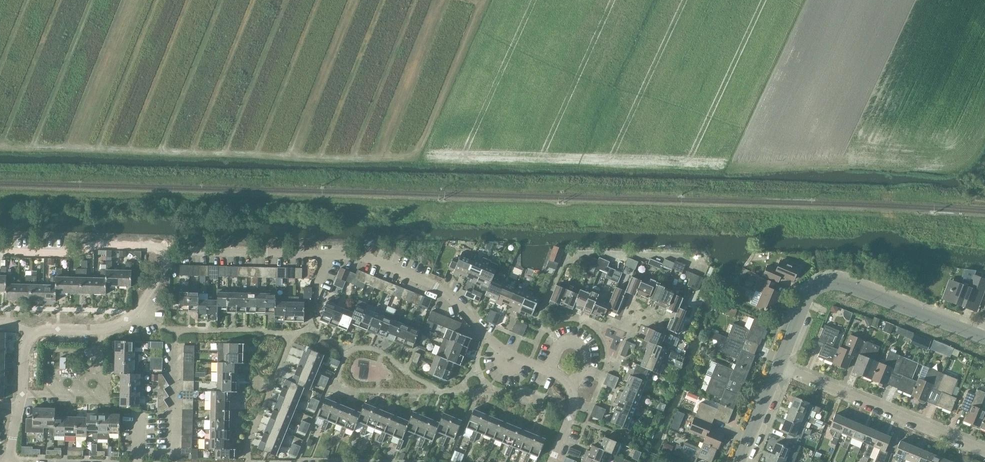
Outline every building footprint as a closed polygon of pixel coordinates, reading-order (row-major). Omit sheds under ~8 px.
[(558,263),(563,250),(554,246),(549,259),(558,263)] [(466,278),(473,261),(464,257),(465,253),(462,252),(460,256),(461,256),(459,262),(453,260),(449,270),(454,272),(453,275),(459,278),(460,275),(466,278)] [(598,263),(599,260),(589,256),(587,261),(593,264),(591,266),(598,269),(600,264),(598,263)] [(470,283),(476,285),(487,259),(484,258),(481,264),(473,261),(466,278),(472,280),(470,283)] [(580,258),(578,263),(588,267),(590,268),(591,266),(593,264),(587,261),(580,258)] [(606,266),(608,268),(610,262),(600,258),(599,260),(598,263),(600,264),(598,269),(604,271),(606,266)] [(639,263),(628,258),(625,266),(635,270),(639,263)] [(476,285),(482,287),(481,289),(487,292),(492,280),(493,280),(499,265),(491,262),(492,261),(487,259),(476,285)] [(651,259),(649,264),(648,265),(661,270),(662,268),(663,264),(651,259)] [(663,264),(662,268),(672,272),(673,269),(672,269),(675,264),(665,260),(663,264)] [(672,269),(673,269),(683,273),(686,265),(676,261),(675,264),(672,269)] [(778,282),(781,275),(793,280),(798,268),(781,261),(777,270),(768,267),(764,276),(778,282)] [(101,279),(94,278),(94,294),(106,295),(107,262),(106,262),(106,265),(106,270),(101,270),(101,279)] [(107,286),(119,287),(119,271),(112,271),(113,262),(107,262),(106,295),(107,295),(107,286)] [(126,271),(119,271),(119,287),(132,287),(132,262),(126,262),(126,271)] [(575,262),(573,266),(573,267),(585,273),(588,267),(578,263),(575,262)] [(191,266),(188,266),(181,266),(181,276),(190,276),(191,266)] [(200,277),(200,266),(193,266),(191,266),(190,276),(200,277)] [(604,271),(608,273),(606,278),(611,280),(615,270),(608,268),(606,266),(604,271)] [(248,267),(245,267),(239,267),(238,278),(248,278),(248,267)] [(258,278),(258,268),(251,267),(248,267),(248,278),(254,278),(258,278)] [(267,278),(277,279),(277,268),(270,268),(267,268),(267,278)] [(350,272),(349,272),(341,268),(337,278),(345,281),(346,282),(350,272)] [(62,278),(63,269),(57,269),(57,270),(57,273),(57,277),(56,294),(57,294),(69,294),(69,278),(62,278)] [(76,278),(69,278),(69,294),(81,294),(82,269),(76,269),(76,278)] [(81,294),(94,294),(94,278),(87,278),(88,269),(82,269),(81,294)] [(361,271),(358,270),(356,275),(350,272),(346,282),(355,285),(357,281),(361,271)] [(622,273),(615,270),(611,280),(618,283),(622,273)] [(26,285),(19,285),(19,300),(31,301),(32,271),(26,271),(26,285)] [(31,301),(44,301),(44,286),(37,286),(38,272),(32,271),(31,301)] [(369,275),(367,274),(361,271),(357,281),(363,284),(365,285),(369,275)] [(698,276),(688,272),(686,277),(691,279),(689,284),(694,286),(698,276)] [(748,274),(746,280),(753,283),(755,277),(748,274)] [(365,285),(372,287),(376,277),(369,275),(365,285)] [(6,300),(19,300),(19,285),(12,285),(12,276),(11,276),(7,276),(7,292),(6,300)] [(689,284),(688,287),(698,291),(704,278),(698,276),(694,286),(689,284)] [(44,301),(57,301),(57,294),(56,294),(57,277),(51,277),(51,286),(44,286),(44,301)] [(626,292),(636,296),(642,281),(632,277),(626,292)] [(772,289),(774,284),(759,278),(754,290),(756,291),(750,304),(774,313),(779,301),(780,302),(783,294),(772,289)] [(969,286),(948,278),(941,296),(973,308),(981,286),(971,282),(969,286)] [(502,279),(501,283),(493,280),(492,280),(487,292),(485,296),(491,298),(490,302),(496,304),(505,281),(502,279)] [(636,296),(641,298),(642,297),(647,299),(649,299),(655,284),(656,281),(650,279),(648,284),(642,281),(636,296)] [(377,289),(384,292),(388,282),(381,280),(377,289)] [(508,282),(505,281),(496,304),(502,307),(503,303),(509,305),(515,289),(506,286),(508,282)] [(394,285),(388,282),(384,292),(390,294),(394,285)] [(658,303),(661,305),(660,307),(667,310),(674,294),(675,292),(677,287),(666,283),(664,288),(658,303)] [(564,288),(557,286),(550,303),(552,304),(553,302),(560,305),(567,290),(566,290),(568,285),(566,284),(564,288)] [(649,299),(658,303),(664,288),(655,284),(649,299)] [(580,290),(569,285),(568,285),(566,290),(567,290),(560,305),(561,305),(573,310),(574,305),(579,295),(580,290)] [(584,309),(583,312),(590,315),(597,300),(599,296),(599,295),(600,291),(600,290),(600,289),(599,288),(598,287),(597,287),(596,286),(595,286),(594,287),(593,287),(593,288),(591,292),(590,294),(591,294),(584,309)] [(395,296),(402,299),(405,289),(399,287),(395,296)] [(304,304),(299,304),(299,297),(296,297),(295,323),(304,323),(305,308),(310,308),(310,304),(312,304),(312,289),(305,288),(304,304)] [(616,288),(611,300),(607,310),(617,314),(626,292),(616,288)] [(174,289),(174,305),(180,305),(180,312),(190,312),(190,292),(178,292),(178,289),(174,289)] [(218,289),(218,293),(218,297),(218,301),(219,301),(218,313),(228,313),(229,293),(222,293),(222,289),(218,289)] [(412,292),(405,289),(402,299),(408,301),(412,292)] [(513,311),(519,314),(528,291),(526,290),(524,293),(515,289),(509,305),(515,308),(513,311)] [(479,302),(482,294),(473,290),(472,293),(469,298),(479,302)] [(574,305),(584,309),(591,294),(590,294),(580,290),(579,295),(574,305)] [(534,293),(528,291),(519,314),(525,316),(526,313),(532,315),(539,299),(532,297),(534,293)] [(676,314),(679,308),(684,295),(686,293),(682,291),(679,297),(674,294),(667,310),(676,313),(676,314)] [(200,294),(200,292),(190,292),(190,312),(199,312),(200,300),(200,294)] [(238,313),(238,293),(229,293),(228,313),(238,313)] [(247,313),(248,294),(238,293),(238,313),(247,313)] [(209,294),(200,294),(200,300),(199,312),(198,320),(199,320),(208,320),(209,301),(209,294)] [(257,314),(257,294),(248,294),(247,313),(257,314)] [(266,314),(267,294),(257,294),(257,314),(266,314)] [(277,297),(277,294),(267,294),(266,314),(276,314),(276,297),(277,297)] [(423,296),(417,294),(413,304),(419,306),(423,296)] [(684,295),(679,308),(682,310),(683,306),(684,307),(688,297),(684,295)] [(329,299),(320,321),(329,325),(339,301),(340,298),(336,296),(334,301),(329,299)] [(430,299),(423,296),(419,306),(426,309),(430,299)] [(208,320),(218,321),(218,313),(219,301),(218,301),(218,297),(215,297),(214,301),(209,301),(208,320)] [(285,322),(286,297),(277,297),(276,297),(276,314),(275,322),(285,322)] [(295,323),(296,297),(286,297),(285,322),(295,323)] [(604,317),(607,310),(611,300),(605,298),(603,303),(597,300),(590,315),(595,317),(597,314),(604,317)] [(350,324),(359,328),(368,304),(359,300),(357,305),(354,313),(350,324)] [(329,325),(338,328),(345,310),(340,307),(342,302),(339,301),(329,325)] [(391,301),(389,306),(398,309),(400,304),(391,301)] [(359,328),(368,332),(377,308),(368,304),(359,328)] [(728,306),(725,313),(734,317),(737,310),(728,306)] [(377,308),(368,332),(377,335),(386,312),(377,308)] [(682,310),(679,308),(676,314),(676,313),(673,320),(671,319),(667,329),(679,334),(683,324),(681,324),(686,311),(682,310)] [(347,332),(350,324),(354,313),(345,310),(338,328),(347,332)] [(433,323),(434,323),(438,314),(432,311),(428,321),(433,323)] [(496,313),(491,311),(486,322),(492,324),(496,313)] [(377,335),(385,339),(393,320),(395,315),(386,312),(377,335)] [(502,315),(496,313),(492,324),(497,326),(502,315)] [(444,316),(438,314),(434,323),(440,326),(444,316)] [(440,326),(447,328),(450,318),(444,316),(440,326)] [(750,330),(734,323),(727,338),(745,345),(747,340),(760,345),(769,323),(755,317),(750,330)] [(874,319),(871,325),(877,327),(880,319),(875,317),(874,319)] [(456,321),(450,318),(447,328),(448,329),(453,331),(456,321)] [(402,323),(393,320),(385,339),(394,342),(402,323)] [(444,338),(469,348),(472,339),(458,333),(462,323),(456,321),(453,331),(448,329),(444,338)] [(522,324),(517,321),(512,332),(518,335),(522,324)] [(413,322),(411,327),(403,346),(412,350),(422,326),(413,322)] [(887,322),(883,332),(890,334),(893,325),(889,323),(887,322)] [(394,342),(403,346),(411,327),(402,323),(394,342)] [(528,326),(522,324),(518,335),(523,337),(528,326)] [(823,344),(818,358),(832,364),(838,349),(833,347),(840,331),(825,326),(818,342),(823,344)] [(666,349),(661,347),(663,341),(667,343),(669,337),(665,336),(665,335),(646,327),(644,334),(647,335),(644,340),(666,349)] [(907,330),(904,338),(911,341),(914,333),(908,331),(907,330)] [(711,331),(708,337),(715,340),(717,334),(711,331)] [(911,341),(928,348),(931,341),(914,333),(911,341)] [(673,336),(669,343),(676,346),(679,339),(673,336)] [(832,364),(847,369),(852,356),(857,359),(864,342),(850,336),(845,349),(839,347),(838,349),(832,364)] [(440,347),(465,357),(469,348),(444,338),(440,347)] [(737,359),(735,365),(750,371),(756,356),(742,350),(745,345),(727,338),(721,353),(737,359)] [(648,349),(646,354),(661,361),(662,361),(665,362),(670,351),(666,349),(644,340),(643,344),(643,345),(643,346),(644,346),(644,347),(645,347),(646,348),(648,349)] [(116,349),(115,352),(135,353),(136,348),(142,348),(143,342),(116,341),(115,341),(114,342),(113,348),(115,349),(116,349)] [(857,374),(872,380),(877,366),(879,363),(879,361),(874,359),(879,347),(864,342),(857,359),(852,372),(857,374)] [(218,353),(245,354),(245,344),(218,343),(218,353)] [(941,344),(938,352),(950,356),(951,354),(953,349),(941,344)] [(301,360),(310,364),(319,368),(324,356),(324,355),(315,351),(316,350),(315,350),(306,346),(301,360)] [(455,364),(461,367),(461,366),(465,357),(440,347),(437,356),(442,358),(455,363),(455,364)] [(115,352),(115,363),(135,364),(135,363),(138,363),(138,353),(135,353),(115,352)] [(872,380),(879,383),(878,385),(885,388),(887,383),(891,372),(897,375),(904,358),(889,352),(884,365),(879,363),(877,366),(872,380)] [(218,363),(245,364),(245,354),(218,353),(218,363)] [(635,363),(635,364),(657,373),(660,374),(661,371),(658,370),(661,361),(646,354),(643,360),(640,359),(638,364),(635,363)] [(371,374),(380,374),(381,357),(371,356),(371,374)] [(433,364),(451,372),(455,364),(455,363),(442,358),(437,356),(436,356),(433,364)] [(340,362),(332,358),(330,363),(338,367),(340,362)] [(902,377),(897,390),(911,396),(917,382),(912,380),(919,364),(904,358),(897,375),(902,377)] [(315,378),(319,368),(310,364),(301,360),(297,369),(295,368),(294,368),(293,369),(315,378)] [(706,375),(711,377),(711,378),(728,385),(731,379),(744,385),(750,371),(735,365),(733,370),(717,363),(717,364),(712,361),(706,375)] [(135,363),(135,364),(115,363),(115,374),(144,375),(144,374),(138,374),(138,363),(135,363)] [(238,373),(238,368),(244,368),(244,364),(245,364),(218,363),(218,373),(238,373)] [(448,381),(451,372),(433,364),(429,374),(448,381)] [(630,368),(628,374),(650,383),(651,381),(648,379),(651,371),(657,373),(635,364),(633,369),(630,368)] [(918,378),(917,382),(911,396),(918,399),(918,400),(919,402),(923,404),(925,403),(926,402),(926,401),(931,389),(937,391),(944,374),(929,368),(924,381),(918,378)] [(295,384),(300,387),(310,390),(314,379),(315,378),(293,369),(293,370),(294,371),(296,372),(295,374),(292,383),(295,384)] [(217,382),(238,383),(238,373),(218,373),(217,382)] [(609,373),(606,379),(617,383),(620,377),(609,373)] [(121,375),(120,385),(140,385),(144,385),(144,375),(115,374),(121,375)] [(628,381),(625,387),(642,393),(645,385),(649,386),(650,383),(628,374),(625,380),(628,381)] [(951,396),(958,380),(944,374),(937,391),(942,393),(937,406),(951,412),(957,398),(951,396)] [(163,386),(164,389),(169,386),(162,375),(159,375),(159,386),(163,386)] [(327,383),(329,378),(321,375),(319,380),(327,383)] [(726,390),(728,385),(711,378),(711,377),(706,375),(704,381),(707,386),(705,392),(721,399),(719,404),(733,409),(739,395),(726,390)] [(606,379),(604,384),(615,389),(617,383),(606,379)] [(317,385),(325,388),(327,383),(319,380),(317,385)] [(310,391),(310,390),(300,387),(295,384),(292,383),(291,383),(286,381),(282,389),(280,389),(278,389),(278,390),(290,396),(300,399),(304,388),(310,391)] [(231,393),(238,393),(238,392),(238,383),(217,382),(217,392),(231,392),(231,393)] [(980,429),(984,417),(984,416),(978,413),(984,395),(984,387),(979,384),(977,389),(977,390),(975,394),(968,391),(960,410),(967,412),(964,422),(980,429)] [(120,385),(120,396),(140,396),(144,396),(144,385),(140,385),(120,385)] [(162,397),(164,400),(169,397),(164,389),(163,386),(159,386),(158,397),(162,397)] [(621,391),(618,397),(641,406),(642,404),(638,402),(642,393),(625,387),(623,392),(621,391)] [(295,411),(300,399),(278,390),(277,391),(278,393),(280,394),(277,403),(295,411)] [(209,401),(211,401),(231,402),(231,393),(231,392),(217,392),(211,392),(208,392),(208,395),(209,395),(209,401)] [(140,407),(140,396),(120,396),(120,407),(140,407)] [(158,397),(158,407),(158,411),(162,411),(168,407),(164,400),(162,397),(158,397)] [(618,405),(616,410),(632,417),(636,408),(639,410),(641,406),(618,397),(616,404),(618,405)] [(795,398),(790,409),(809,417),(812,411),(819,413),(820,409),(795,398)] [(311,399),(309,404),(317,407),(319,402),(311,399)] [(326,421),(334,403),(325,399),(317,418),(318,418),(325,421),(326,421)] [(211,411),(231,411),(231,402),(211,401),(211,411)] [(727,424),(733,409),(719,404),(717,409),(701,402),(695,417),(712,424),(714,419),(727,424)] [(269,413),(281,418),(290,422),(295,411),(277,403),(273,412),(271,411),(269,412),(269,413)] [(335,425),(343,406),(334,403),(326,421),(329,422),(335,425)] [(315,412),(317,407),(309,404),(307,408),(315,412)] [(357,422),(364,425),(366,426),(374,408),(365,404),(361,414),(357,422)] [(595,405),(593,410),(604,415),(606,410),(595,405)] [(352,410),(343,406),(335,425),(342,428),(344,429),(352,410)] [(44,428),(45,408),(33,408),(33,419),(27,419),(26,433),(33,433),(44,433),(44,428)] [(56,409),(45,408),(44,428),(50,429),(49,436),(54,436),(54,437),(55,437),(55,413),(56,409)] [(366,426),(368,427),(375,430),(383,411),(374,408),(366,426)] [(809,417),(790,409),(786,420),(804,428),(804,427),(807,421),(814,425),(816,419),(809,417)] [(346,429),(353,432),(357,422),(361,414),(352,410),(344,429),(346,429)] [(474,410),(466,429),(474,432),(476,433),(483,413),(474,410)] [(602,420),(604,415),(593,410),(591,416),(602,420)] [(611,414),(608,421),(627,429),(631,430),(632,427),(629,425),(632,417),(616,410),(614,415),(611,414)] [(211,415),(211,420),(231,421),(231,411),(211,411),(207,411),(207,415),(211,415)] [(392,415),(383,411),(375,430),(382,433),(384,434),(392,415)] [(413,412),(409,422),(405,431),(406,431),(415,434),(422,416),(413,412)] [(55,437),(65,437),(66,417),(63,417),(63,415),(62,414),(55,413),(55,437)] [(92,439),(98,439),(98,434),(99,414),(88,413),(87,413),(87,417),(88,417),(87,433),(93,434),(92,439)] [(268,426),(276,430),(286,433),(290,422),(281,418),(269,413),(268,414),(269,416),(271,417),(268,426)] [(484,436),(492,417),(483,413),(476,433),(478,434),(484,436)] [(109,440),(109,434),(110,414),(99,414),(98,439),(109,440)] [(121,414),(110,414),(109,434),(120,434),(121,414)] [(440,423),(436,432),(443,435),(445,436),(453,417),(444,414),(440,423)] [(836,414),(830,429),(836,431),(831,443),(836,445),(841,433),(846,419),(836,414)] [(384,434),(386,434),(393,437),(400,419),(392,415),(384,434)] [(424,438),(431,420),(422,416),(415,434),(421,437),(424,438)] [(77,417),(66,417),(65,437),(76,437),(77,417)] [(88,417),(87,417),(77,417),(76,437),(87,438),(87,433),(88,417)] [(447,437),(455,440),(462,421),(453,417),(445,436),(447,437)] [(493,440),(501,421),(492,417),(484,436),(491,439),(493,440)] [(705,438),(703,443),(717,449),(723,435),(710,429),(712,424),(695,417),(689,432),(705,438)] [(405,431),(409,422),(400,419),(393,437),(399,440),(402,440),(405,431)] [(850,443),(852,438),(858,424),(846,419),(841,433),(847,436),(842,447),(847,450),(850,443)] [(211,420),(210,430),(231,430),(231,421),(211,420)] [(424,438),(425,439),(432,442),(436,432),(440,423),(431,420),(424,438)] [(796,437),(798,431),(809,435),(812,430),(804,427),(804,428),(786,420),(781,432),(788,434),(785,440),(796,444),(799,438),(796,437)] [(302,421),(300,426),(308,429),(310,424),(302,421)] [(493,440),(495,441),(502,444),(510,424),(501,421),(493,440)] [(510,424),(502,444),(509,446),(511,447),(519,428),(510,424)] [(869,428),(858,424),(852,438),(850,443),(856,445),(861,447),(863,442),(869,428)] [(259,436),(272,441),(281,445),(286,433),(276,430),(268,426),(264,435),(261,434),(260,435),(259,436)] [(306,434),(308,429),(300,426),(298,431),(306,434)] [(513,448),(520,451),(528,432),(519,428),(511,447),(513,448)] [(869,459),(874,447),(880,433),(869,428),(863,442),(869,445),(864,456),(868,458),(869,459)] [(230,440),(231,430),(210,430),(207,430),(207,434),(210,434),(210,440),(230,440)] [(537,435),(528,432),(520,451),(527,454),(529,455),(537,435)] [(891,437),(880,433),(874,447),(880,449),(875,461),(877,461),(881,461),(891,437)] [(538,458),(546,439),(537,435),(529,455),(531,455),(538,458)] [(276,456),(281,445),(272,441),(259,436),(260,439),(262,440),(258,449),(276,456)] [(621,443),(605,437),(603,443),(600,442),(598,447),(609,452),(609,453),(615,456),(619,458),(621,455),(617,453),(621,443)] [(230,449),(230,440),(210,440),(205,440),(205,449),(210,449),(213,449),(230,450),(230,449)] [(776,443),(771,454),(786,460),(788,454),(797,457),(801,446),(796,444),(785,440),(783,446),(776,443)] [(905,460),(911,446),(907,444),(907,442),(907,441),(903,440),(902,440),(902,442),(901,441),(895,455),(894,460),(899,461),(905,461),(906,460),(905,460)] [(573,442),(571,447),(581,451),(583,446),(573,442)] [(708,461),(712,461),(717,449),(703,443),(701,448),(685,442),(683,447),(677,445),(674,454),(693,461),(696,461),(698,458),(708,461)] [(664,443),(661,450),(670,453),(673,446),(664,443)] [(293,444),(291,449),(299,452),(301,447),(293,444)] [(856,445),(853,452),(858,454),(861,447),(856,445)] [(585,456),(599,461),(607,461),(605,461),(609,453),(609,452),(598,447),(593,446),(590,452),(588,451),(585,456)] [(911,461),(918,461),(922,450),(911,446),(905,460),(906,460),(911,461)] [(579,458),(581,452),(570,448),(568,453),(579,458)] [(215,453),(215,459),(236,460),(236,449),(230,449),(230,450),(213,449),(213,453),(215,453)] [(297,457),(299,452),(291,449),(289,454),(297,457)] [(635,449),(633,454),(641,458),(643,453),(635,449)] [(933,455),(922,450),(918,461),(930,461),(933,455)] [(451,461),(455,461),(462,461),(464,455),(455,451),(451,461)]
